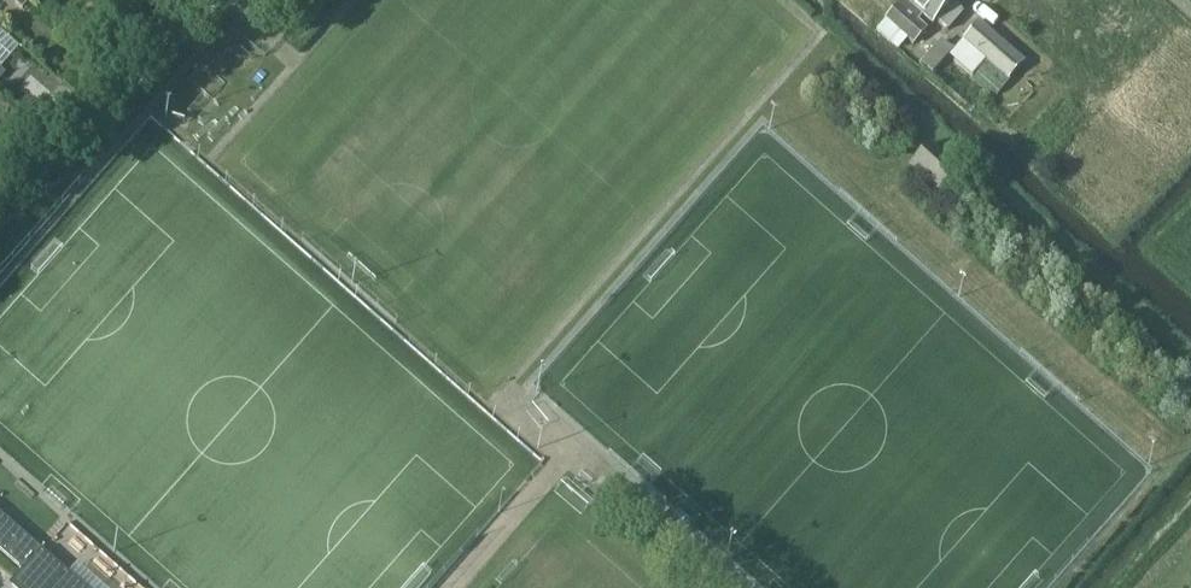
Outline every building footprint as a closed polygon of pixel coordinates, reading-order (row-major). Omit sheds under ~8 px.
[(23,9),(31,0),(12,0),(23,9)] [(898,6),(885,20),(914,45),(926,30),(917,23),(923,16),(930,23),(935,18),(941,23),(946,18),(953,24),(962,14),(949,3),(951,0),(902,0),(898,6)] [(1008,80),(1024,62),(979,22),(962,40),(1008,80)] [(933,71),(952,47),(940,37),(920,61),(933,71)] [(938,187),(958,165),(931,139),(910,161),(938,187)] [(44,551),(0,512),(0,549),(24,570),(10,586),(12,587),(86,587),(44,551)]
